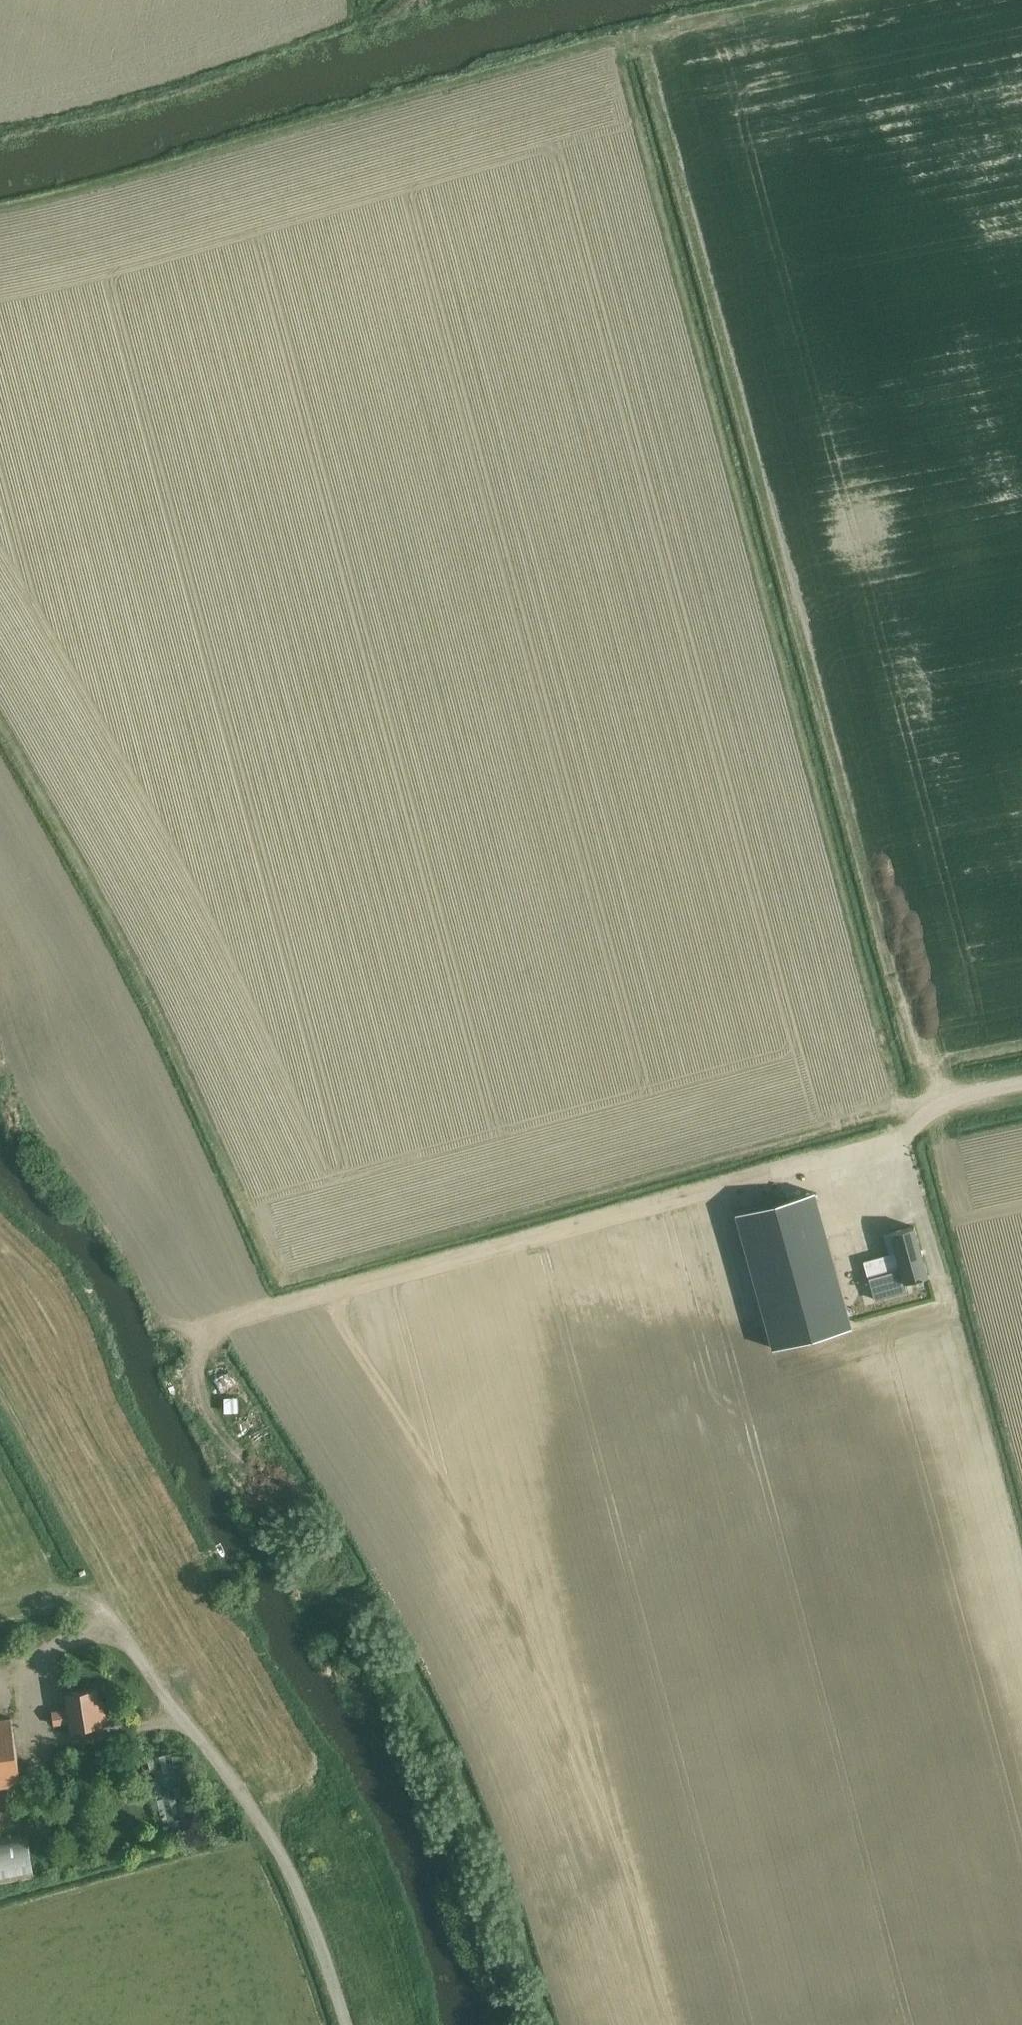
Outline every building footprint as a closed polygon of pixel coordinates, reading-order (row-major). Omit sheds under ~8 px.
[(814,1192),(737,1213),(774,1348),(851,1326),(814,1192)] [(897,1252),(865,1261),(875,1299),(908,1290),(906,1282),(916,1279),(917,1282),(924,1280),(923,1277),(928,1276),(914,1226),(891,1232),(897,1252)] [(72,1730),(88,1727),(108,1724),(105,1708),(100,1709),(97,1688),(66,1693),(69,1709),(53,1711),(55,1724),(71,1722),(72,1730)] [(0,1719),(0,1786),(23,1783),(13,1717),(0,1719)] [(35,1877),(28,1832),(0,1837),(0,1883),(35,1877)]
